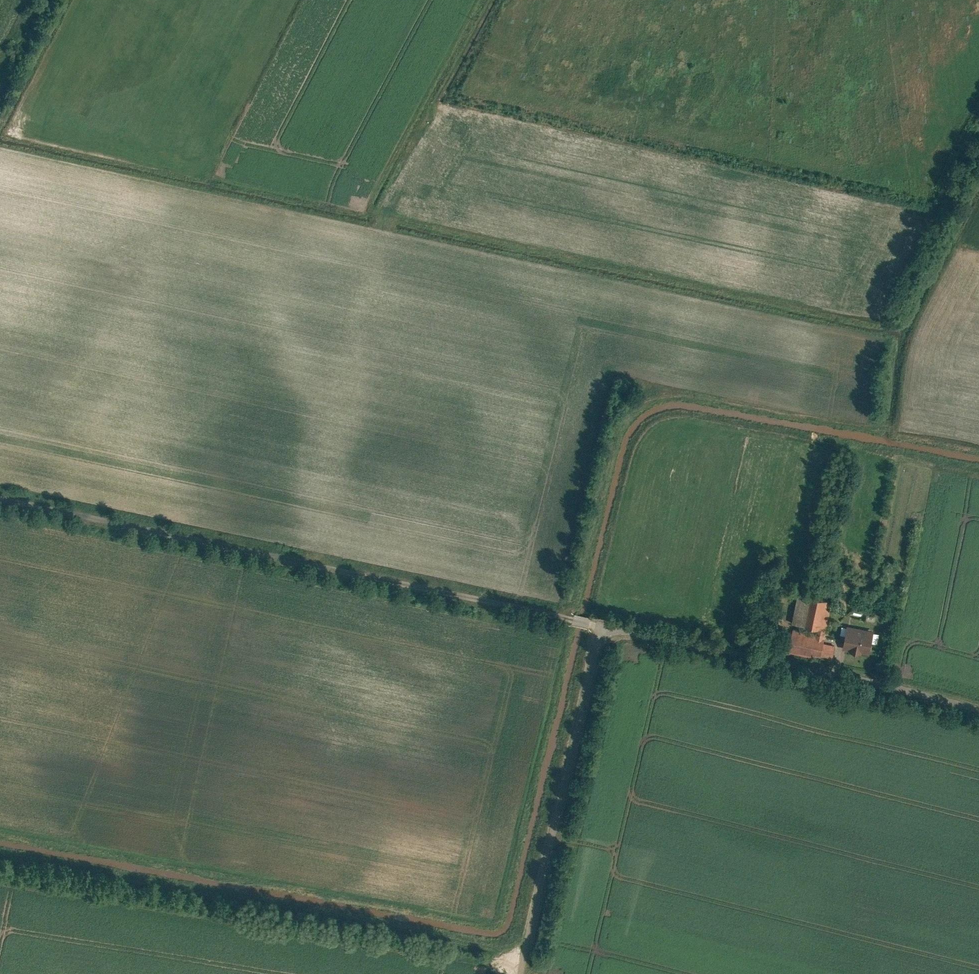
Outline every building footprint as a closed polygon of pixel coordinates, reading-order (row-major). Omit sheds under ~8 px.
[(832,601),(797,594),(791,624),(793,624),(787,653),(815,658),(815,656),(833,659),(835,646),(824,643),(832,601)] [(874,631),(847,625),(842,650),(869,655),(874,631)]
